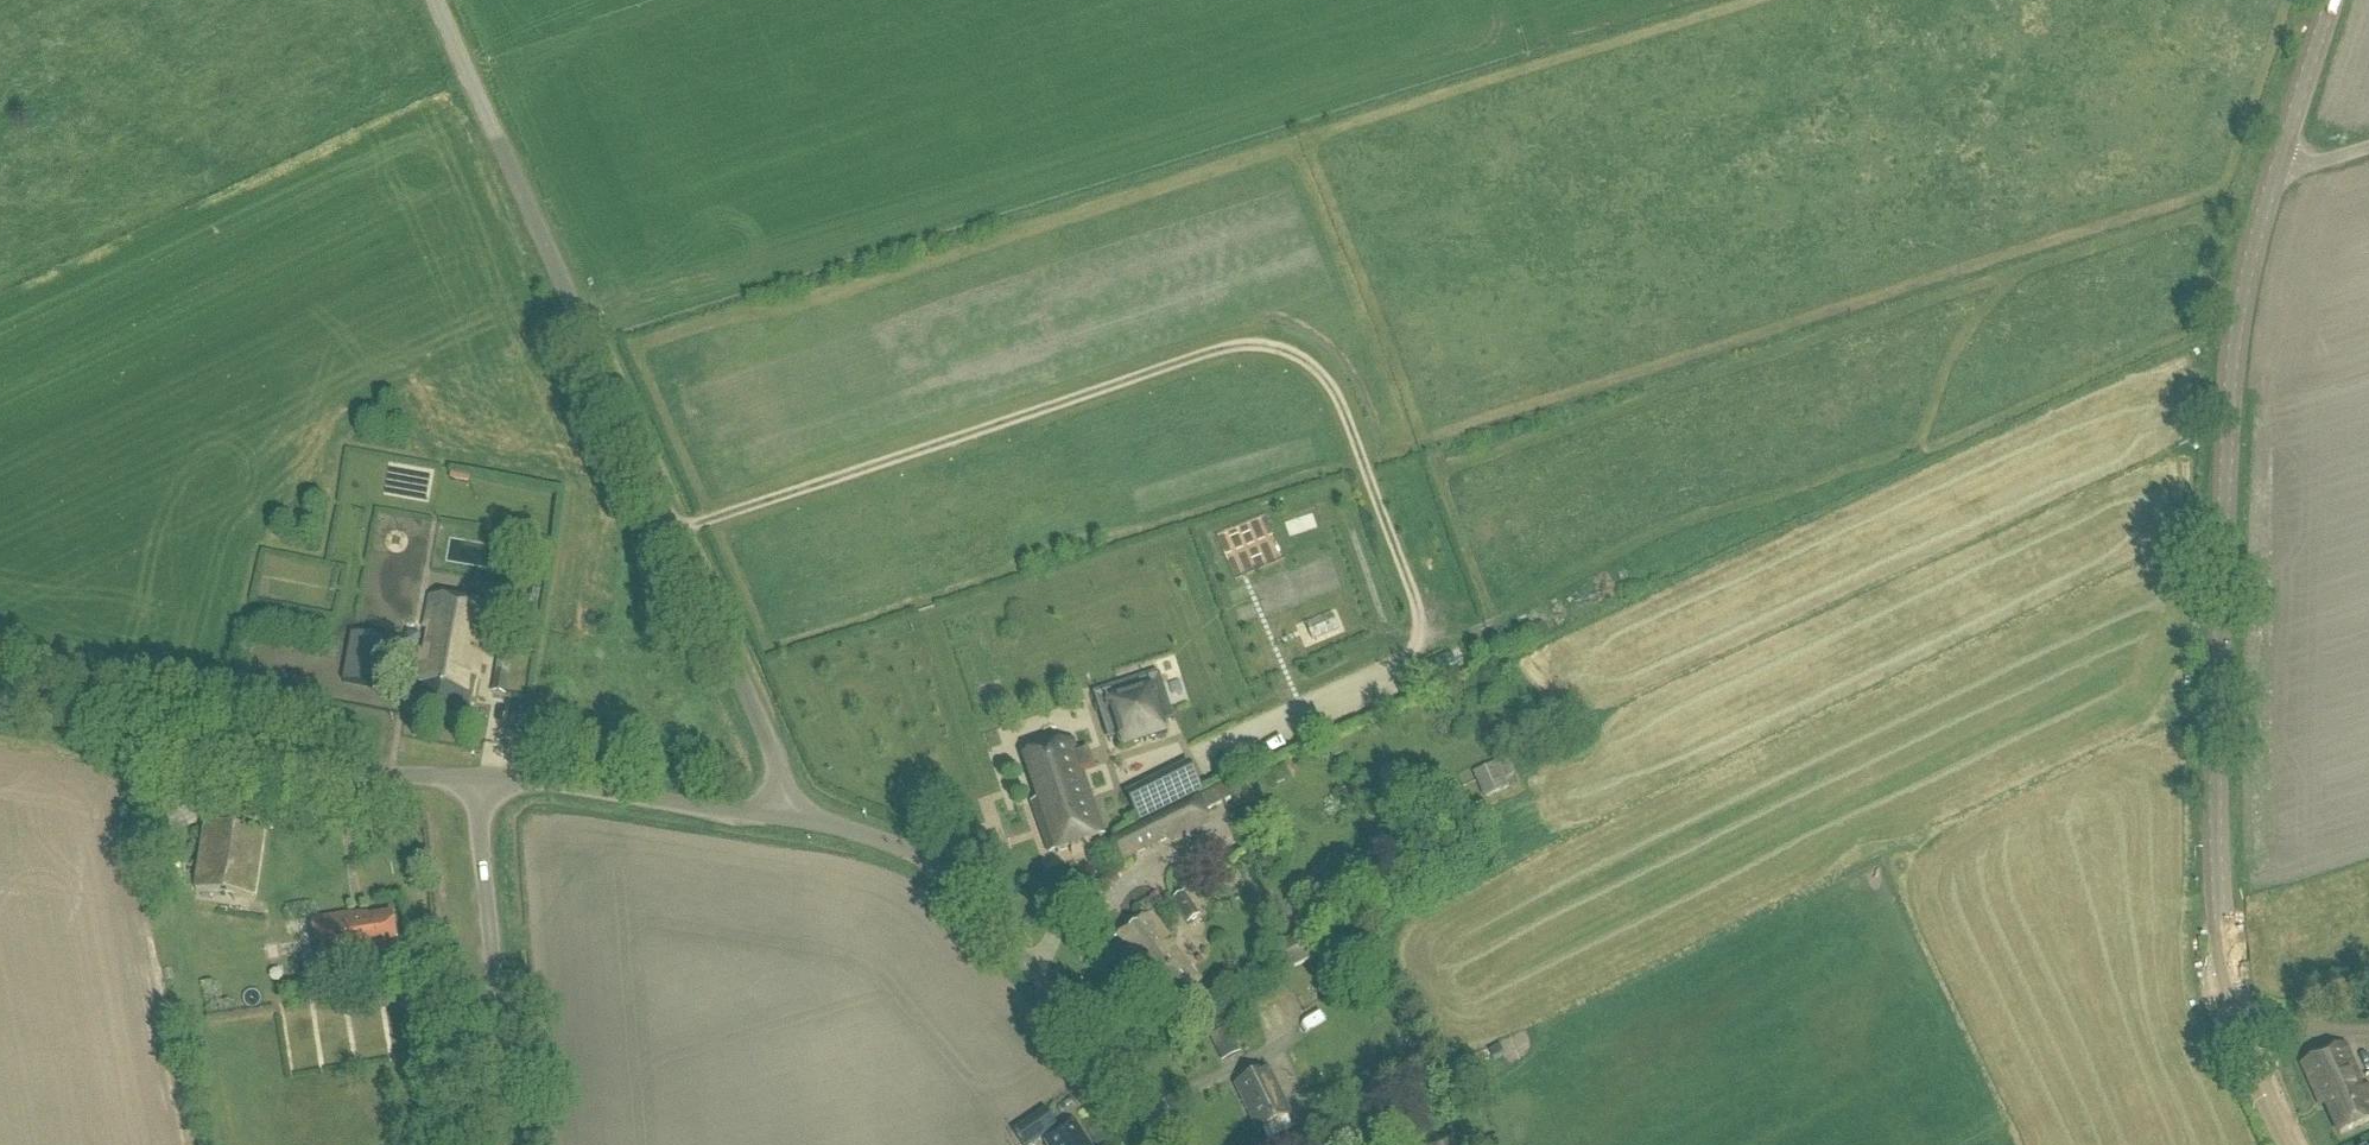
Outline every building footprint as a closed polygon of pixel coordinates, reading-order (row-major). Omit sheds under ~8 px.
[(490,610),(432,600),(412,713),(466,723),(473,683),(477,682),(490,610)] [(386,626),(355,620),(344,684),(375,689),(386,626)] [(515,654),(500,651),(491,694),(506,697),(515,654)] [(1107,735),(1117,731),(1123,750),(1122,750),(1122,751),(1124,751),(1123,750),(1167,736),(1168,737),(1169,736),(1169,735),(1168,735),(1162,717),(1172,714),(1163,687),(1154,690),(1154,689),(1153,690),(1149,679),(1105,694),(1108,704),(1107,704),(1108,705),(1098,708),(1107,735)] [(1032,805),(1050,856),(1105,837),(1083,773),(1095,768),(1089,751),(1077,756),(1072,742),(1025,759),(1040,802),(1032,805)] [(1481,773),(1488,799),(1512,792),(1505,766),(1481,773)] [(1128,798),(1141,824),(1203,793),(1190,767),(1128,798)] [(1257,801),(1245,776),(1112,840),(1123,863),(1169,841),(1170,844),(1213,824),(1208,813),(1232,802),(1237,811),(1257,801)] [(261,834),(203,826),(195,892),(253,900),(261,834)] [(1200,917),(1185,894),(1171,903),(1187,926),(1200,917)] [(1172,943),(1152,916),(1115,945),(1141,978),(1148,972),(1174,1007),(1201,986),(1171,947),(1172,943)] [(355,928),(353,919),(315,926),(324,979),(377,970),(376,965),(403,960),(396,921),(355,928)] [(1254,1021),(1262,1036),(1298,1017),(1290,1001),(1254,1021)] [(2344,1047),(2302,1066),(2318,1102),(2324,1099),(2341,1138),(2368,1125),(2368,1107),(2358,1084),(2360,1081),(2344,1047)] [(1293,1116),(1270,1070),(1235,1088),(1257,1134),(1293,1116)] [(1047,1112),(1014,1134),(1021,1144),(1038,1144),(1060,1131),(1047,1112)] [(1073,1123),(1043,1143),(1044,1144),(1088,1144),(1073,1123)]
